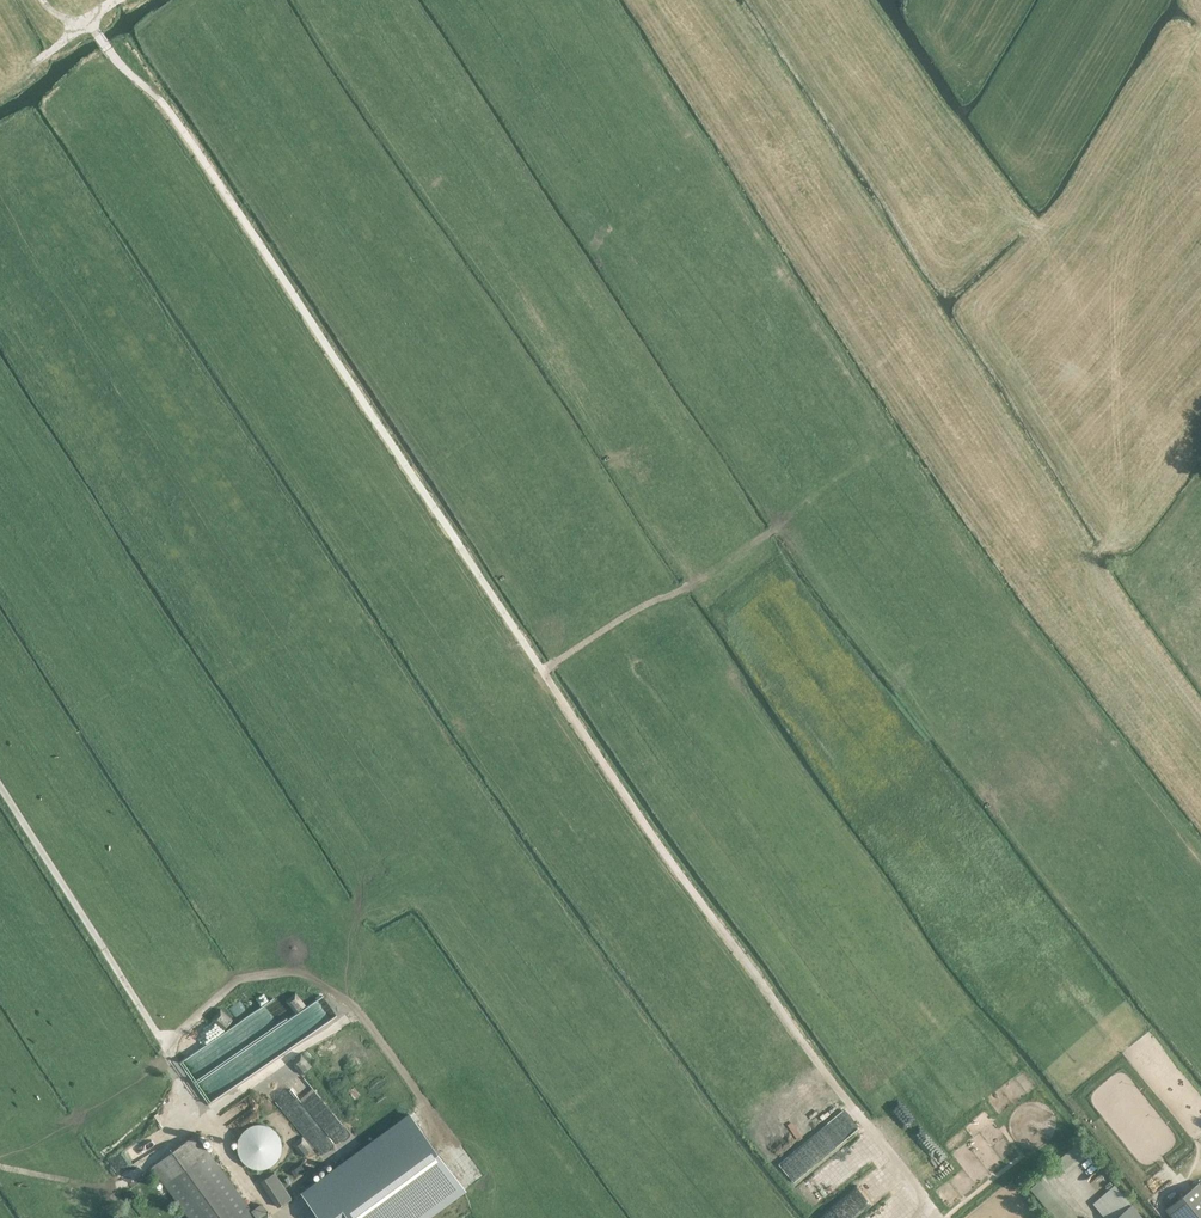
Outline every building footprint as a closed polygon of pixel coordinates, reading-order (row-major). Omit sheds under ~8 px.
[(296,1013),(305,1007),(295,994),(286,1001),(296,1013)] [(277,997),(180,1058),(193,1079),(290,1018),(277,997)] [(309,1007),(194,1079),(207,1100),(322,1028),(309,1007)] [(223,1029),(232,1022),(222,1009),(213,1016),(223,1029)] [(302,1075),(311,1068),(301,1055),(292,1062),(302,1075)] [(345,1131),(305,1080),(291,1090),(331,1142),(345,1131)] [(329,1142),(289,1091),(276,1102),(316,1153),(329,1142)] [(466,1190),(409,1113),(301,1192),(321,1217),(429,1217),(466,1190)] [(283,1146),(282,1141),(281,1137),(279,1133),(276,1129),(271,1125),(267,1123),(262,1122),(258,1122),(254,1123),(249,1124),(245,1127),(241,1130),(238,1134),(237,1138),(236,1142),(235,1147),(236,1152),(238,1156),(241,1161),(243,1164),(248,1167),(251,1168),(255,1169),(259,1170),(264,1169),(267,1168),(271,1167),(275,1164),(278,1160),(281,1156),(282,1152),(283,1146)] [(265,1212),(259,1204),(249,1211),(193,1134),(148,1167),(184,1217),(258,1217),(265,1212)] [(304,1156),(312,1149),(303,1137),(294,1143),(304,1156)] [(903,1186),(890,1172),(839,1217),(867,1217),(903,1186)] [(1047,1182),(1034,1194),(1054,1217),(1077,1217),(1047,1182)] [(1168,1217),(1200,1217),(1200,1191),(1196,1185),(1164,1212),(1168,1217)] [(1114,1186),(1093,1204),(1104,1217),(1142,1217),(1114,1186)]
